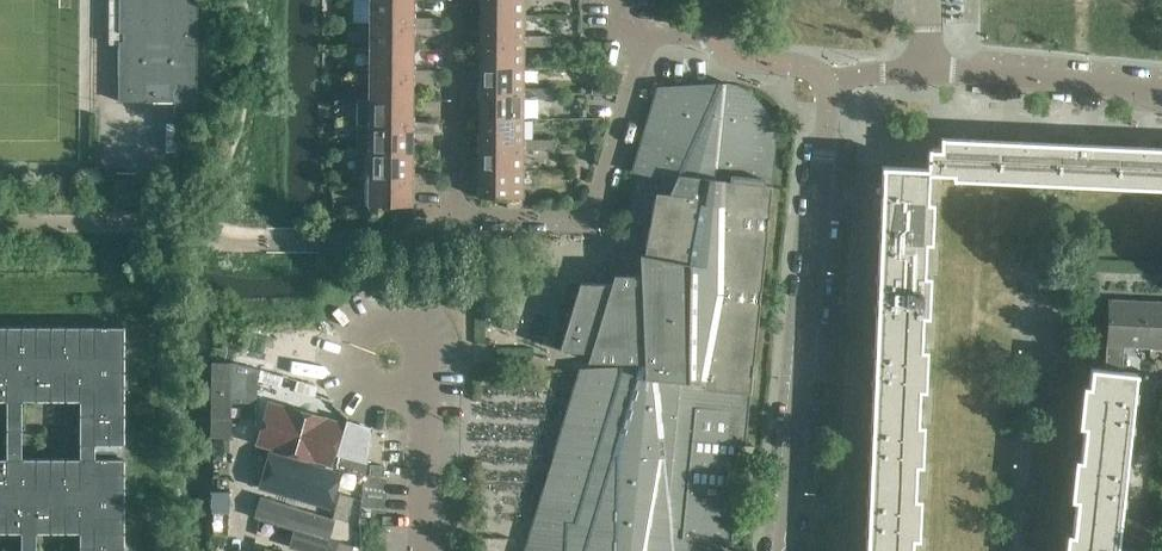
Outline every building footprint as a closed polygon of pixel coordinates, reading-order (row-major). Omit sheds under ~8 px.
[(119,31),(123,31),(123,40),(118,40),(118,100),(196,101),(197,0),(119,0),(119,31)] [(369,18),(369,0),(355,0),(355,18),(369,18)] [(370,21),(414,21),(414,16),(414,0),(370,0),(370,21)] [(481,12),(524,12),(524,0),(481,0),(481,12)] [(481,12),(480,39),(524,39),(524,34),(524,12),(481,12)] [(414,21),(414,27),(427,27),(427,16),(414,16),(414,21)] [(427,16),(427,27),(442,27),(442,16),(427,16)] [(414,21),(370,21),(370,47),(414,48),(414,27),(414,21)] [(524,39),(524,45),(539,45),(539,34),(524,34),(524,39)] [(539,34),(539,45),(554,45),(554,34),(539,34)] [(480,39),(480,64),(524,64),(524,45),(524,39),(480,39)] [(370,47),(370,73),(414,74),(414,68),(414,48),(370,47)] [(480,64),(480,91),(524,92),(524,86),(524,64),(480,64)] [(414,74),(414,79),(427,79),(427,68),(414,68),(414,74)] [(427,68),(427,79),(442,79),(442,69),(427,68)] [(370,73),(370,98),(414,99),(414,79),(414,74),(370,73)] [(767,183),(771,149),(770,136),(769,128),(767,121),(763,113),(757,105),(749,98),(743,93),(737,89),(731,87),(720,85),(719,89),(659,93),(650,122),(649,126),(650,131),(645,137),(636,170),(655,172),(671,179),(666,192),(656,191),(644,253),(639,252),(640,274),(613,273),(611,282),(580,282),(559,349),(560,350),(590,351),(587,360),(644,361),(645,375),(628,373),(608,371),(586,369),(573,397),(578,407),(573,410),(561,434),(566,444),(561,447),(550,471),(555,481),(550,484),(538,508),(543,519),(536,527),(529,550),(683,550),(684,537),(695,538),(727,542),(737,443),(744,444),(771,184),(767,183)] [(539,86),(524,86),(524,92),(524,97),(539,97),(539,86)] [(554,86),(539,86),(539,97),(554,97),(554,86)] [(480,91),(480,117),(523,117),(524,97),(524,92),(480,91)] [(370,98),(358,98),(357,125),(414,125),(414,120),(414,99),(370,98)] [(175,124),(177,124),(188,124),(188,121),(188,113),(175,113),(175,124)] [(480,117),(480,142),(523,143),(523,138),(523,117),(480,117)] [(414,125),(414,131),(426,131),(427,120),(414,120),(414,125)] [(427,120),(426,131),(441,131),(442,120),(427,120)] [(414,125),(357,125),(357,150),(365,150),(413,151),(414,131),(414,125)] [(929,167),(929,172),(955,174),(955,177),(991,179),(993,139),(942,137),(942,149),(930,148),(929,167)] [(523,143),(523,149),(538,149),(539,138),(523,138),(523,143)] [(539,138),(538,149),(554,149),(554,138),(539,138)] [(993,139),(991,179),(1025,181),(1053,182),(1055,142),(993,139)] [(480,142),(480,170),(523,170),(523,149),(523,143),(480,142)] [(1055,142),(1053,182),(1115,185),(1117,145),(1055,142)] [(1115,185),(1161,187),(1161,147),(1117,145),(1115,185)] [(365,150),(365,177),(413,177),(413,171),(413,151),(365,150)] [(884,165),(879,255),(925,257),(929,172),(929,167),(884,165)] [(523,170),(480,170),(479,196),(506,196),(506,206),(522,206),(522,196),(523,196),(523,170)] [(413,177),(413,182),(426,182),(426,172),(413,171),(413,177)] [(426,172),(426,182),(441,183),(441,172),(426,172)] [(365,177),(364,203),(411,204),(413,204),(413,182),(413,177),(365,177)] [(879,255),(876,329),(922,331),(925,257),(879,255)] [(1109,299),(1106,368),(1123,370),(1124,345),(1139,346),(1141,300),(1109,299)] [(1139,346),(1161,347),(1161,301),(1141,300),(1139,346)] [(124,326),(0,326),(0,400),(21,400),(21,460),(0,459),(0,531),(7,531),(7,550),(21,550),(21,531),(80,532),(80,550),(124,550),(124,326)] [(876,329),(873,403),(919,405),(922,331),(876,329)] [(232,406),(233,374),(233,364),(229,364),(217,363),(213,363),(213,367),(212,439),(215,439),(230,439),(231,439),(232,406)] [(1092,367),(1084,442),(1129,447),(1137,372),(1100,368),(1092,367)] [(338,419),(266,399),(253,445),(325,465),(338,419)] [(873,403),(869,478),(915,479),(919,405),(873,403)] [(1084,442),(1076,516),(1121,521),(1129,447),(1084,442)] [(314,466),(286,458),(280,476),(262,470),(257,487),(304,501),(314,466)] [(869,478),(867,550),(912,550),(915,479),(869,478)] [(340,487),(333,510),(347,514),(354,492),(340,487)] [(331,516),(260,496),(255,515),(293,526),(325,536),(331,516)] [(1076,516),(1072,550),(1117,550),(1121,521),(1076,516)] [(334,550),(349,550),(351,546),(336,542),(334,550)]
